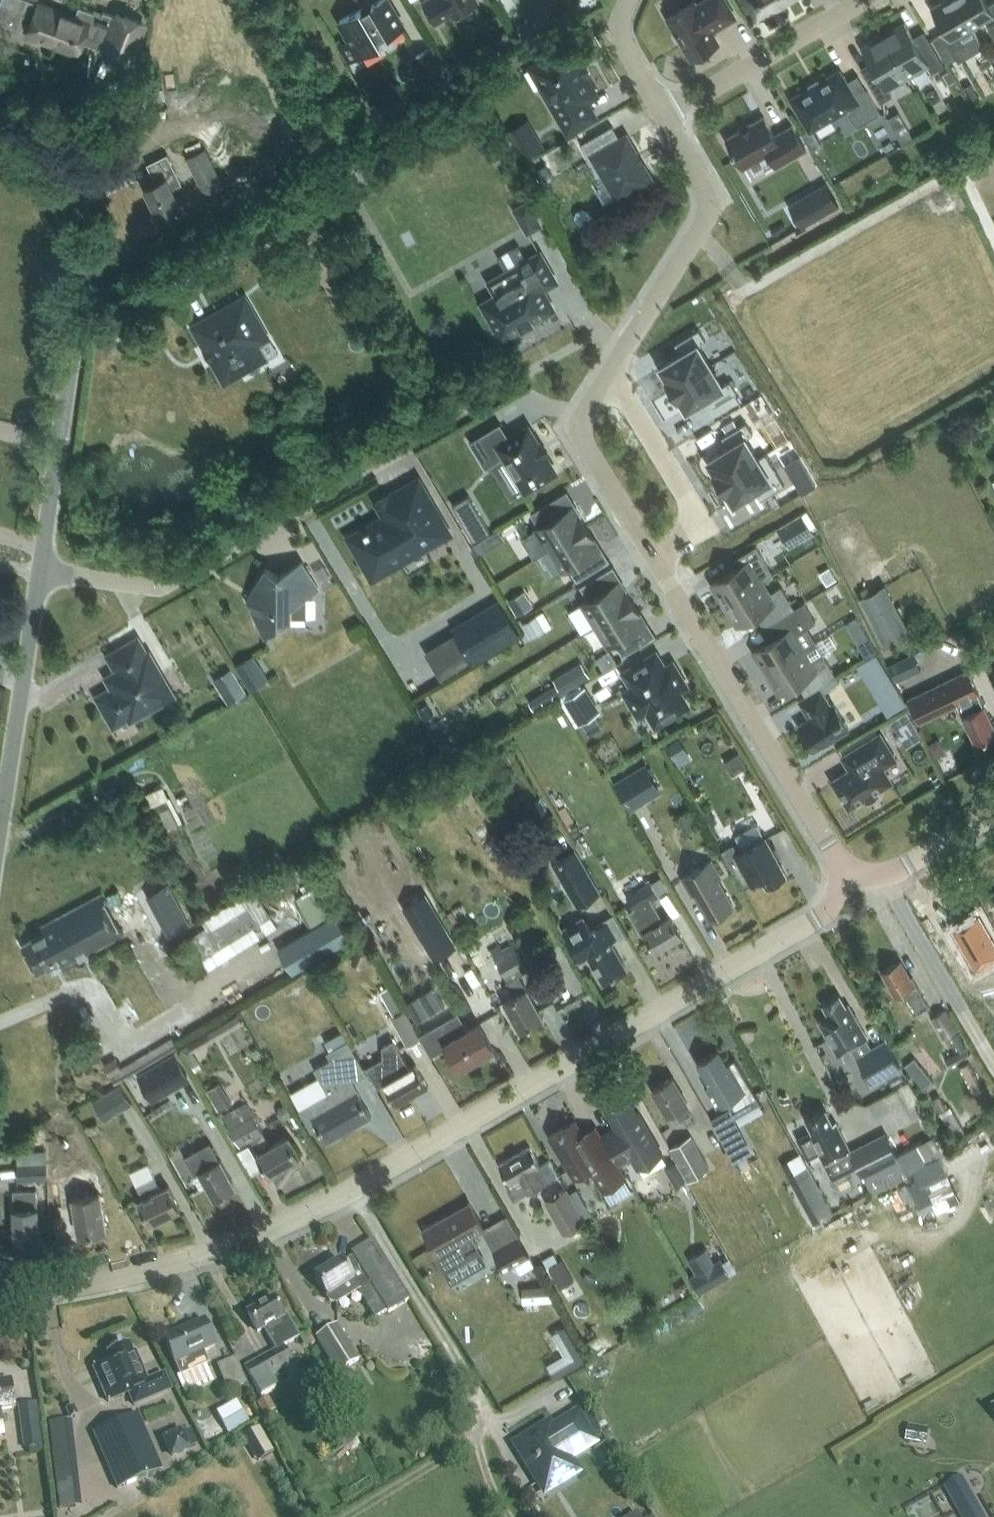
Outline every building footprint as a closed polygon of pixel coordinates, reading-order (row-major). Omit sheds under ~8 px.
[(26,33),(75,52),(80,39),(104,48),(103,50),(129,60),(144,22),(118,12),(116,16),(103,10),(101,15),(80,7),(77,16),(38,2),(34,0),(0,0),(0,20),(27,30),(26,33)] [(405,25),(390,0),(379,0),(373,4),(373,5),(363,11),(361,9),(362,8),(362,7),(340,20),(360,54),(382,41),(381,40),(380,41),(379,38),(389,32),(390,33),(405,25)] [(479,0),(424,0),(437,21),(452,12),(454,15),(479,0)] [(693,58),(719,43),(711,29),(718,25),(719,26),(736,17),(726,0),(705,0),(696,5),(694,1),(669,16),(678,33),(676,34),(681,43),(684,42),(693,58)] [(772,8),(774,10),(785,4),(783,2),(786,0),(748,0),(758,17),(772,8)] [(973,26),(957,0),(943,0),(932,6),(946,30),(933,38),(947,62),(956,56),(960,62),(985,47),(973,26)] [(973,26),(985,19),(993,34),(993,1),(988,5),(985,0),(957,0),(973,26)] [(548,28),(539,13),(520,24),(528,39),(548,28)] [(919,46),(905,22),(884,34),(908,74),(928,62),(932,70),(943,64),(929,40),(919,46)] [(887,86),(908,74),(884,34),(863,46),(877,70),(867,76),(881,100),(891,94),(887,86)] [(569,45),(532,66),(569,130),(595,115),(586,100),(597,94),(569,45)] [(452,78),(431,46),(410,59),(430,91),(452,78)] [(963,69),(955,73),(962,83),(969,79),(963,69)] [(856,126),(880,112),(866,89),(854,96),(839,71),(793,98),(810,128),(845,107),(856,126)] [(970,99),(978,94),(971,82),(963,87),(970,99)] [(372,103),(382,121),(405,107),(395,90),(372,103)] [(752,181),(753,180),(744,166),(768,152),(776,165),(806,148),(792,124),(775,134),(764,115),(727,137),(752,181)] [(506,131),(524,159),(545,146),(527,118),(506,131)] [(620,198),(635,189),(636,191),(647,184),(646,183),(651,179),(649,176),(651,175),(645,164),(643,165),(627,137),(622,140),(613,125),(581,144),(590,159),(595,156),(620,198)] [(914,138),(906,125),(896,131),(903,144),(914,138)] [(224,185),(207,151),(206,149),(188,157),(206,193),(224,185)] [(160,215),(181,205),(173,188),(183,183),(168,154),(149,164),(157,182),(146,187),(160,215)] [(555,177),(546,163),(534,170),(543,184),(555,177)] [(816,187),(789,202),(796,216),(802,225),(814,218),(840,203),(827,180),(816,187)] [(516,209),(528,231),(541,224),(528,202),(516,209)] [(541,252),(490,281),(498,294),(482,303),(502,337),(554,308),(543,288),(557,280),(541,252)] [(245,300),(198,327),(209,347),(210,346),(217,357),(215,358),(227,378),(240,370),(245,371),(252,367),(253,362),(254,362),(251,357),(260,352),(255,343),(266,337),(245,300)] [(669,376),(667,377),(673,387),(710,364),(698,345),(706,339),(699,328),(676,342),(682,353),(662,365),(669,376)] [(679,397),(681,396),(688,407),(708,395),(714,405),(737,391),(730,379),(723,384),(710,364),(673,387),(679,397)] [(723,425),(727,433),(738,426),(733,418),(723,425)] [(710,457),(717,469),(715,470),(721,480),(757,457),(745,437),(753,432),(747,421),(723,435),(729,446),(710,457)] [(486,468),(506,455),(525,486),(524,487),(526,489),(555,471),(528,426),(526,428),(510,438),(500,422),(469,441),(486,468)] [(755,488),(761,498),(785,484),(766,452),(757,457),(721,480),(727,489),(729,488),(736,500),(755,488)] [(794,478),(803,493),(818,484),(809,469),(794,478)] [(352,537),(374,575),(448,532),(418,480),(380,502),(388,516),(352,537)] [(536,528),(549,549),(587,526),(579,513),(575,516),(562,494),(567,491),(567,490),(531,512),(531,513),(535,511),(543,524),(536,528)] [(469,495),(453,505),(474,540),(490,530),(469,495)] [(802,512),(778,527),(790,547),(814,532),(802,512)] [(576,580),(610,559),(609,559),(604,562),(590,540),(594,538),(587,526),(549,549),(562,570),(572,564),(580,577),(576,579),(576,580)] [(741,564),(713,582),(726,603),(762,581),(774,573),(766,560),(760,551),(756,545),(737,557),(741,564)] [(258,622),(261,622),(267,631),(279,624),(289,622),(288,619),(292,617),(306,617),(306,597),(307,597),(319,589),(303,561),(279,575),(267,567),(248,599),(256,612),(258,622)] [(582,604),(570,611),(582,632),(595,624),(633,601),(625,588),(621,591),(608,569),(613,566),(613,565),(580,585),(580,586),(584,584),(592,597),(582,603),(582,604)] [(827,584),(837,578),(830,566),(819,573),(827,584)] [(762,581),(726,603),(739,624),(763,609),(771,622),(795,607),(781,585),(769,593),(762,581)] [(908,627),(885,585),(861,598),(884,640),(908,627)] [(517,612),(534,602),(525,588),(509,598),(517,612)] [(633,601),(595,624),(608,645),(618,639),(626,652),(622,654),(622,655),(656,634),(655,634),(650,637),(636,615),(640,613),(633,601)] [(779,635),(755,650),(768,671),(803,649),(816,641),(817,641),(808,626),(816,621),(804,601),(795,607),(771,622),(779,635)] [(518,631),(501,604),(457,631),(473,659),(518,631)] [(537,615),(523,623),(531,638),(546,629),(537,615)] [(132,718),(173,695),(150,653),(147,654),(138,639),(109,655),(118,671),(108,677),(114,687),(98,696),(115,725),(130,716),(132,718)] [(803,649),(768,671),(780,692),(799,681),(807,694),(813,690),(837,676),(823,654),(816,641),(803,649)] [(861,648),(866,656),(877,650),(872,641),(861,648)] [(656,723),(687,704),(678,690),(685,685),(686,686),(687,685),(672,661),(671,662),(671,663),(664,667),(655,653),(624,672),(633,686),(626,691),(625,690),(624,691),(639,715),(640,714),(647,709),(656,723)] [(914,653),(888,665),(895,682),(921,669),(914,653)] [(236,666),(250,689),(269,678),(254,654),(236,666)] [(907,705),(875,654),(857,665),(889,716),(907,705)] [(563,693),(590,676),(581,661),(554,678),(557,683),(562,691),(563,693)] [(910,698),(921,721),(958,704),(976,742),(993,733),(993,725),(979,694),(980,693),(969,670),(910,698)] [(218,686),(228,703),(247,692),(236,674),(218,686)] [(557,683),(530,699),(535,708),(562,691),(557,683)] [(586,686),(564,699),(579,723),(600,710),(586,686)] [(832,704),(821,686),(799,700),(807,713),(808,712),(811,717),(800,724),(815,749),(849,728),(834,703),(832,704)] [(922,736),(907,710),(891,719),(906,745),(922,736)] [(880,733),(843,756),(851,769),(834,780),(850,806),(891,781),(882,767),(896,759),(880,733)] [(681,739),(679,736),(666,744),(668,747),(675,759),(688,751),(681,739)] [(646,763),(614,782),(626,803),(659,784),(646,763)] [(161,821),(165,829),(179,822),(175,813),(161,821)] [(736,833),(735,834),(743,848),(766,836),(757,821),(756,822),(757,823),(736,834),(736,833)] [(734,842),(722,849),(743,886),(763,875),(768,884),(786,874),(772,846),(766,836),(743,848),(739,851),(734,842)] [(601,891),(576,847),(552,860),(577,905),(601,891)] [(289,894),(319,883),(310,860),(281,871),(289,894)] [(710,918),(733,905),(718,878),(721,876),(711,860),(682,877),(692,893),(695,891),(710,918)] [(651,900),(659,895),(651,881),(627,896),(634,908),(629,911),(642,933),(645,931),(656,949),(682,934),(671,915),(663,920),(651,900)] [(169,934),(190,923),(168,883),(147,894),(169,934)] [(426,893),(403,906),(424,942),(447,929),(426,893)] [(244,894),(202,920),(214,938),(255,913),(244,894)] [(43,933),(24,943),(39,971),(58,961),(61,967),(121,935),(99,895),(40,927),(43,933)] [(278,947),(293,972),(351,938),(336,913),(278,947)] [(954,929),(976,966),(993,956),(993,942),(979,915),(954,929)] [(627,967),(602,923),(591,930),(586,922),(566,933),(581,958),(589,953),(604,980),(627,967)] [(155,947),(132,959),(146,985),(169,973),(155,947)] [(520,1030),(543,1017),(527,988),(519,974),(528,969),(525,964),(518,950),(497,961),(508,980),(507,981),(515,995),(504,1001),(520,1030)] [(904,991),(916,1011),(929,1004),(912,975),(910,977),(900,959),(882,970),(897,995),(904,991)] [(399,999),(391,984),(380,990),(389,1005),(399,999)] [(417,1021),(446,1004),(435,984),(406,1001),(417,1021)] [(839,994),(823,1003),(830,1014),(819,1020),(838,1053),(867,1036),(848,1003),(846,1005),(839,994)] [(931,1016),(943,1037),(957,1029),(946,1008),(931,1016)] [(392,1016),(408,1045),(421,1038),(406,1009),(392,1016)] [(199,1060),(193,1051),(243,1020),(238,1012),(180,1047),(192,1065),(199,1060)] [(467,1029),(458,1013),(421,1035),(432,1055),(448,1045),(460,1066),(493,1047),(479,1022),(467,1029)] [(409,1067),(399,1050),(400,1050),(394,1039),(392,1039),(393,1040),(384,1045),(384,1062),(370,1070),(367,1066),(366,1067),(378,1087),(385,1083),(397,1103),(428,1084),(416,1063),(409,1067)] [(319,1124),(328,1140),(372,1115),(352,1079),(366,1071),(348,1040),(327,1052),(331,1059),(315,1068),(329,1092),(301,1108),(313,1129),(314,1129),(313,1128),(319,1124)] [(889,1041),(859,1058),(872,1082),(902,1065),(889,1041)] [(970,1053),(966,1046),(945,1058),(949,1065),(970,1053)] [(706,1083),(705,1084),(716,1104),(730,1097),(736,1107),(757,1094),(735,1057),(726,1062),(718,1048),(698,1060),(711,1082),(706,1085),(706,1083)] [(175,1052),(137,1074),(153,1101),(191,1079),(175,1052)] [(914,1057),(904,1064),(922,1087),(932,1079),(914,1057)] [(691,1112),(685,1103),(687,1101),(673,1076),(653,1088),(668,1113),(675,1109),(681,1118),(691,1112)] [(93,1100),(105,1120),(132,1104),(120,1084),(93,1100)] [(663,1153),(638,1111),(637,1112),(624,1091),(604,1103),(617,1126),(603,1134),(620,1162),(632,1155),(638,1167),(663,1153)] [(213,1102),(219,1111),(232,1103),(227,1094),(213,1102)] [(270,1144),(262,1131),(263,1130),(247,1101),(224,1115),(240,1143),(251,1137),(259,1151),(258,1151),(270,1173),(300,1155),(288,1134),(270,1144)] [(283,1104),(278,1107),(277,1112),(280,1117),(285,1118),(289,1115),(291,1110),(288,1106),(283,1104)] [(858,1166),(852,1153),(835,1121),(832,1122),(825,1108),(806,1118),(812,1130),(798,1137),(808,1157),(819,1151),(834,1179),(858,1166)] [(575,1120),(550,1135),(570,1169),(576,1165),(581,1173),(589,1168),(602,1191),(626,1177),(595,1125),(583,1133),(575,1120)] [(753,1151),(739,1124),(721,1133),(735,1160),(753,1151)] [(712,1166),(692,1134),(670,1147),(688,1180),(712,1166)] [(898,1156),(887,1134),(852,1153),(858,1166),(863,1174),(898,1156)] [(211,1141),(184,1155),(195,1175),(200,1172),(214,1198),(236,1187),(211,1141)] [(530,1146),(500,1163),(511,1184),(507,1186),(514,1199),(544,1182),(558,1174),(550,1160),(541,1165),(530,1146)] [(800,1152),(787,1159),(819,1220),(833,1212),(800,1152)] [(677,1161),(666,1167),(674,1184),(687,1178),(677,1161)] [(18,1163),(19,1179),(49,1179),(48,1162),(18,1163)] [(155,1176),(137,1184),(143,1197),(140,1199),(151,1222),(180,1207),(169,1185),(161,1189),(155,1176)] [(79,1234),(106,1229),(100,1193),(74,1198),(71,1184),(59,1186),(63,1210),(75,1208),(79,1234)] [(564,1232),(584,1221),(566,1187),(545,1198),(564,1232)] [(37,1189),(14,1190),(15,1208),(14,1208),(15,1242),(39,1241),(38,1207),(37,1189)] [(956,1193),(946,1198),(950,1207),(960,1202),(956,1193)] [(477,1245),(472,1235),(484,1228),(470,1202),(424,1228),(446,1267),(468,1255),(466,1252),(477,1245)] [(525,1251),(515,1232),(490,1246),(501,1265),(525,1251)] [(314,1277),(327,1298),(329,1302),(337,1304),(358,1291),(375,1319),(387,1311),(388,1313),(409,1301),(372,1241),(351,1254),(353,1257),(342,1263),(341,1261),(314,1277)] [(721,1257),(690,1275),(700,1292),(731,1274),(721,1257)] [(554,1278),(569,1269),(562,1258),(548,1267),(554,1278)] [(543,1294),(542,1285),(522,1286),(522,1295),(543,1294)] [(270,1378),(290,1367),(280,1349),(299,1338),(286,1315),(283,1317),(273,1300),(247,1314),(258,1332),(264,1329),(276,1351),(244,1368),(261,1398),(276,1389),(270,1378)] [(215,1347),(204,1321),(164,1339),(175,1364),(180,1377),(209,1364),(204,1352),(215,1347)] [(565,1324),(551,1332),(555,1340),(569,1332),(565,1324)] [(359,1361),(337,1326),(317,1339),(338,1373),(359,1361)] [(574,1340),(570,1333),(553,1343),(557,1350),(574,1340)] [(124,1345),(108,1352),(111,1360),(92,1368),(108,1403),(109,1403),(110,1404),(129,1395),(134,1406),(170,1389),(164,1375),(145,1383),(132,1353),(127,1354),(124,1345)] [(228,1393),(247,1385),(236,1357),(217,1365),(228,1393)] [(10,1381),(0,1382),(0,1423),(3,1422),(1,1411),(14,1409),(10,1381)] [(264,1416),(275,1410),(269,1399),(258,1405),(264,1416)] [(249,1422),(238,1404),(218,1416),(229,1434),(249,1422)] [(78,1415),(74,1405),(65,1409),(69,1419),(78,1415)] [(599,1444),(577,1409),(552,1425),(549,1420),(511,1443),(544,1497),(582,1473),(574,1460),(599,1444)] [(139,1414),(94,1433),(118,1489),(163,1469),(139,1414)] [(259,1426),(243,1435),(258,1460),(273,1452),(259,1426)] [(921,1428),(909,1426),(906,1442),(919,1444),(921,1428)] [(191,1428),(184,1431),(183,1428),(162,1438),(171,1459),(192,1449),(192,1447),(198,1444),(191,1428)] [(43,1429),(22,1432),(24,1448),(38,1446),(39,1449),(46,1448),(43,1429)] [(72,1469),(56,1471),(61,1510),(77,1508),(72,1469)] [(970,1491),(952,1502),(961,1516),(985,1516),(970,1491)] [(645,1503),(621,1516),(653,1516),(645,1503)]
